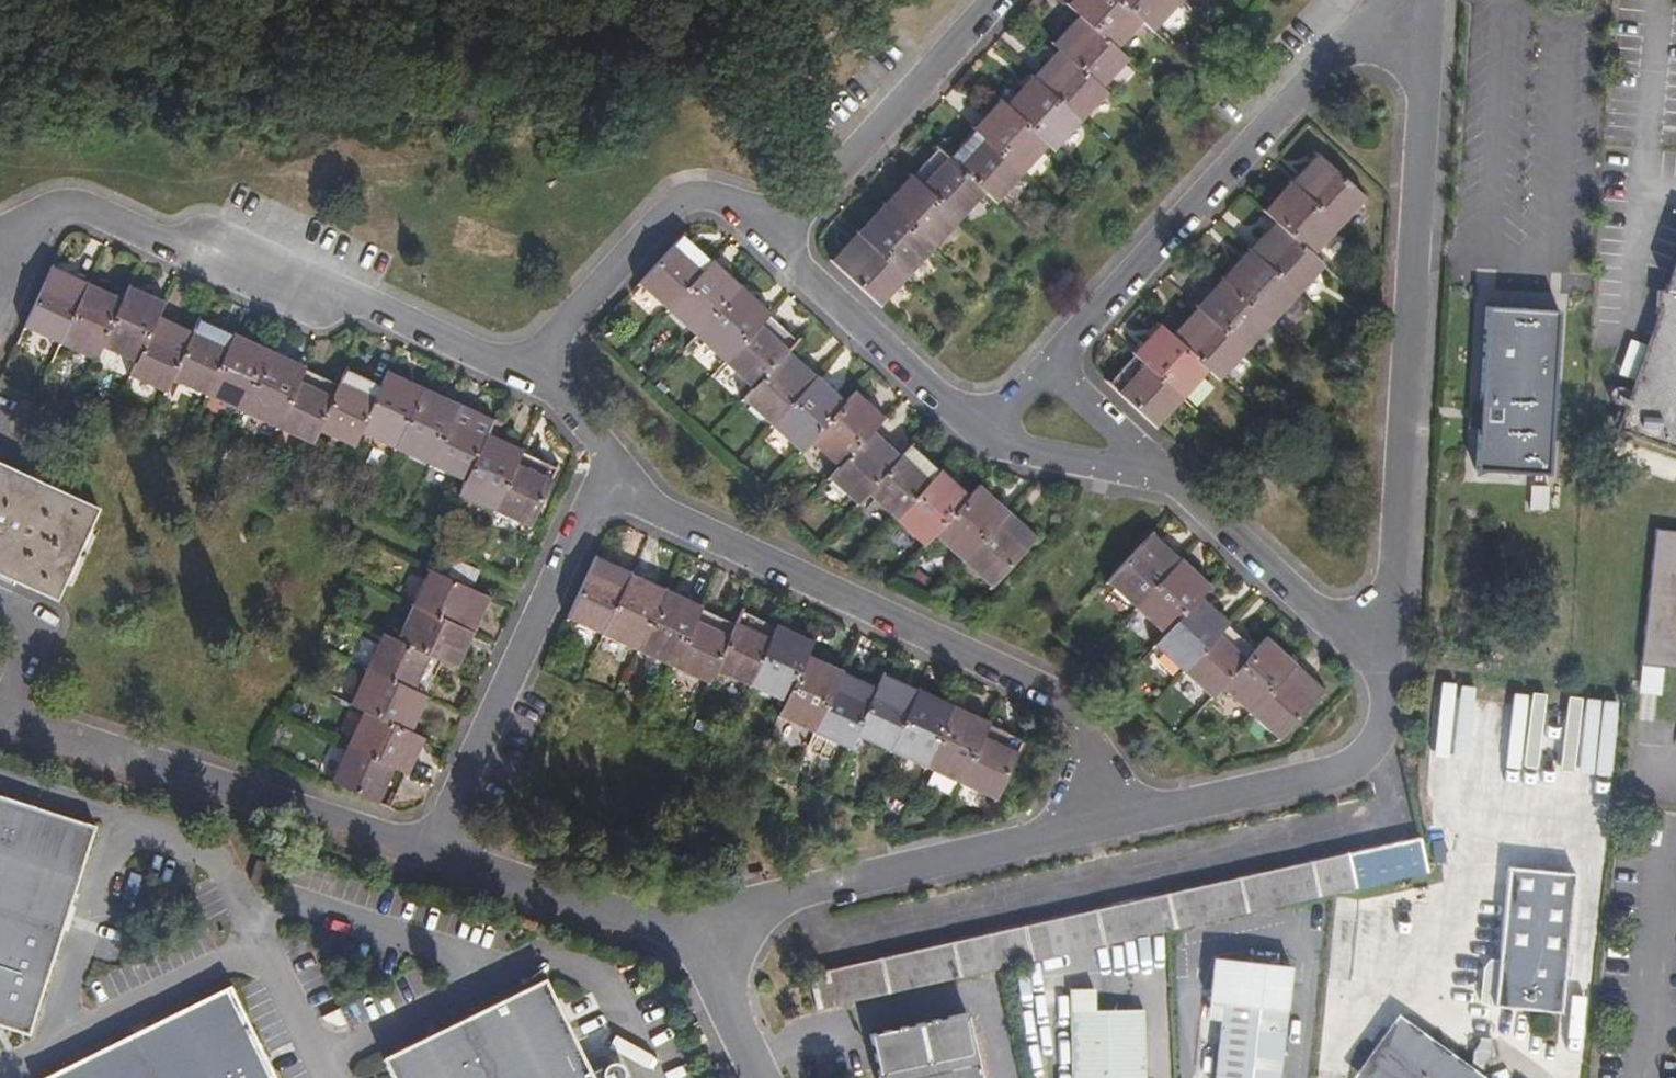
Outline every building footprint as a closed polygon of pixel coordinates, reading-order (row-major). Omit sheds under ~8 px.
[(1112,53),(1138,24),(1112,0),(1080,0),(1067,14),(1078,23),(1112,53)] [(1138,24),(1149,34),(1180,0),(1112,0),(1138,24)] [(1051,52),(1060,60),(1095,92),(1121,62),(1112,53),(1078,23),(1051,52)] [(1008,118),(1042,149),(1050,156),(1102,98),(1095,92),(1060,60),(1008,118)] [(999,110),(946,168),(978,197),(989,207),(1042,149),(1008,118),(999,110)] [(978,197),(946,168),(936,159),(834,271),(876,310),(978,197)] [(1266,220),(1277,229),(1307,257),(1358,201),(1317,164),(1266,220)] [(1320,268),(1307,257),(1277,229),(1171,347),(1199,372),(1215,386),(1320,268)] [(739,388),(770,356),(779,346),(668,242),(628,284),(739,388)] [(91,350),(109,310),(42,279),(18,330),(85,362),(91,350)] [(1627,424),(1675,442),(1675,281),(1627,424)] [(115,299),(109,310),(91,350),(129,367),(148,326),(152,316),(115,299)] [(1555,313),(1481,307),(1474,410),(1474,471),(1544,477),(1555,313)] [(148,326),(129,367),(123,379),(157,395),(163,381),(181,342),(148,326)] [(188,328),(181,342),(163,381),(305,447),(312,432),(330,394),(188,328)] [(1148,428),(1199,372),(1171,347),(1157,335),(1106,391),(1148,428)] [(826,409),(770,356),(739,388),(730,398),(786,451),(797,440),(826,409)] [(336,381),(330,394),(312,432),(346,448),(352,436),(370,397),(336,381)] [(370,397),(352,436),(457,484),(476,444),(482,432),(377,383),(370,397)] [(826,409),(797,440),(827,468),(856,436),(867,425),(837,397),(826,409)] [(886,464),(856,436),(827,468),(817,478),(847,506),(857,495),(886,464)] [(546,477),(476,444),(457,484),(451,497),(522,530),(546,477)] [(886,464),(857,495),(913,547),(924,535),(954,504),(898,451),(886,464)] [(51,598),(91,511),(0,469),(0,575),(51,598)] [(963,493),(954,504),(924,535),(978,586),(1018,545),(963,493)] [(1660,528),(1647,663),(1675,665),(1675,530),(1660,528)] [(1154,635),(1184,602),(1192,594),(1139,545),(1101,586),(1154,635)] [(437,562),(429,578),(464,594),(471,578),(437,562)] [(703,669),(723,627),(586,563),(561,617),(697,681),(703,669)] [(473,599),(464,594),(429,578),(421,574),(389,643),(432,663),(441,667),(473,599)] [(1184,602),(1154,635),(1143,647),(1203,701),(1213,690),(1244,657),(1184,602)] [(729,614),(723,627),(703,669),(774,702),(794,659),(800,647),(729,614)] [(347,707),(363,715),(400,732),(432,663),(389,643),(379,638),(347,707)] [(1251,649),(1244,657),(1213,690),(1268,740),(1306,699),(1251,649)] [(794,659),(774,702),(768,715),(841,749),(849,733),(867,694),(794,659)] [(873,681),(867,694),(849,733),(987,798),(1012,746),(873,681)] [(400,732),(363,715),(331,783),(381,807),(413,738),(400,732)] [(25,1042),(91,835),(0,806),(0,1034),(25,1042)] [(1428,872),(1420,835),(810,973),(818,1010),(999,969),(1171,929),(1428,872)] [(1508,869),(1501,963),(1490,962),(1482,970),(1474,1050),(1466,1063),(1400,1017),(1355,1077),(1487,1077),(1482,1074),(1490,1064),(1494,1006),(1559,1011),(1572,875),(1508,869)] [(1215,959),(1210,999),(1224,1000),(1222,1020),(1215,1077),(1278,1077),(1291,968),(1276,966),(1278,953),(1257,951),(1256,963),(1215,959)] [(539,988),(377,1067),(382,1077),(584,1077),(539,988)] [(1072,989),(1073,1077),(1145,1077),(1144,1010),(1097,1010),(1097,988),(1072,989)] [(225,995),(55,1077),(266,1077),(225,995)] [(1224,1000),(1210,999),(1208,1018),(1222,1020),(1224,1000)] [(873,1033),(883,1077),(984,1077),(969,1011),(873,1033)]
